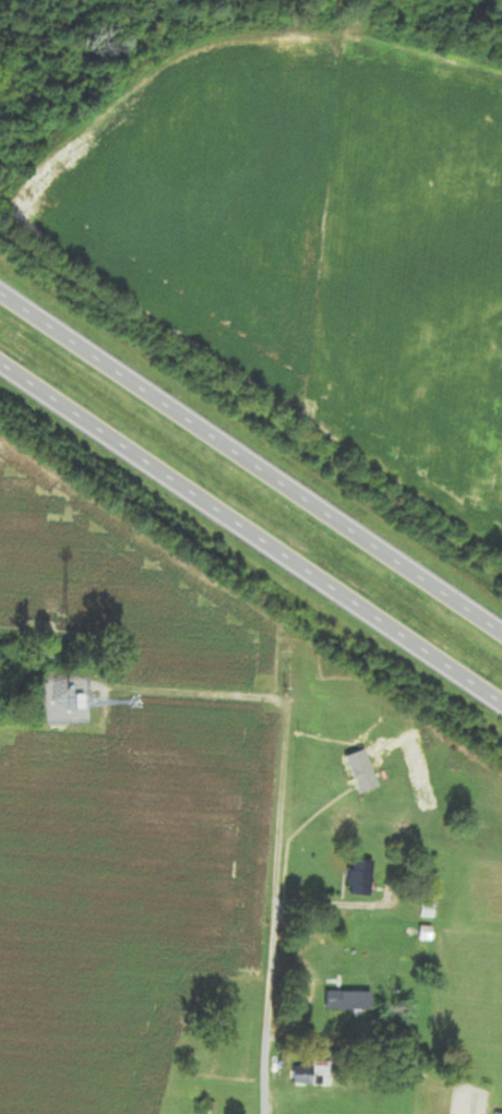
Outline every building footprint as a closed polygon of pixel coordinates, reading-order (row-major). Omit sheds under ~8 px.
[(351,897),(373,897),(373,860),(351,860),(351,897)] [(422,919),(434,919),(434,897),(422,897),(422,919)] [(432,950),(432,927),(420,927),(420,950),(432,950)] [(327,992),(327,1011),(374,1011),(374,992),(327,992)]
